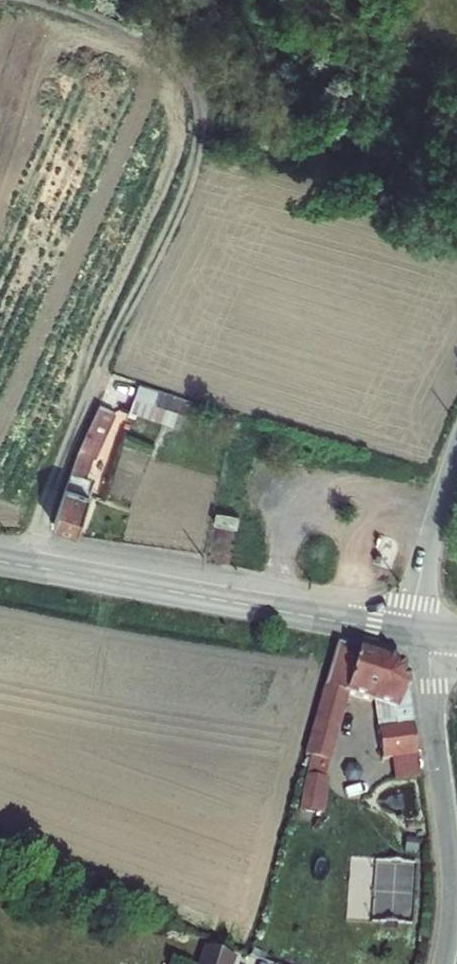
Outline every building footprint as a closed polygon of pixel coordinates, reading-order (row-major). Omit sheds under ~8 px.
[(177,412),(189,414),(193,398),(138,385),(130,415),(174,426),(177,412)] [(69,476),(53,524),(74,530),(87,496),(76,492),(90,455),(114,401),(102,396),(69,476)] [(216,512),(214,523),(236,526),(238,514),(216,512)] [(305,756),(332,761),(348,710),(340,708),(345,693),(352,696),(396,708),(398,718),(379,720),(386,756),(397,754),(423,750),(408,663),(338,648),(331,671),(305,756)] [(345,693),(340,708),(348,710),(352,696),(345,693)] [(397,754),(400,776),(427,773),(423,750),(397,754)] [(374,918),(413,919),(415,861),(376,860),(374,918)] [(232,959),(205,949),(199,963),(230,963),(232,959)]
